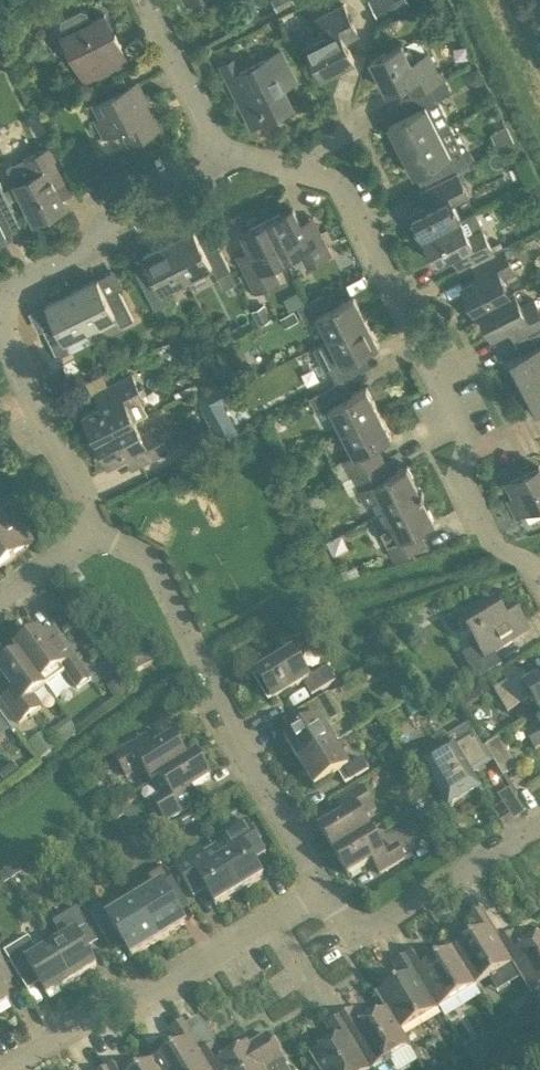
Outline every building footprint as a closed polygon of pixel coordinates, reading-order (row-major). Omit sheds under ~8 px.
[(380,19),(411,4),(410,0),(371,0),(380,19)] [(316,17),(325,34),(307,43),(322,74),(354,58),(344,39),(357,32),(343,3),(316,17)] [(104,14),(91,20),(87,11),(81,9),(63,19),(61,24),(66,33),(62,35),(85,81),(128,60),(114,33),(110,35),(101,16),(105,14),(104,14)] [(427,52),(410,60),(401,43),(371,58),(387,90),(405,81),(412,94),(441,79),(427,52)] [(281,50),(241,70),(235,58),(221,65),(251,125),(291,104),(283,87),(296,81),(281,50)] [(399,100),(406,114),(388,123),(403,153),(449,126),(449,125),(450,124),(438,100),(452,92),(444,77),(441,79),(412,94),(399,100)] [(127,142),(158,126),(151,110),(148,112),(141,98),(144,96),(136,81),(90,104),(97,117),(93,119),(101,138),(120,128),(127,142)] [(468,164),(449,126),(403,153),(413,174),(431,165),(438,179),(456,170),(468,164)] [(23,159),(32,178),(16,187),(33,221),(65,205),(54,182),(67,176),(51,145),(23,159)] [(419,189),(426,202),(410,210),(423,237),(461,218),(452,201),(468,193),(456,170),(438,179),(419,189)] [(9,202),(0,184),(0,207),(9,202)] [(293,208),(266,221),(284,257),(299,249),(307,265),(330,253),(317,226),(304,232),(293,208)] [(475,211),(461,218),(423,237),(436,264),(460,252),(466,265),(472,263),(493,252),(482,228),(483,228),(475,211)] [(9,234),(0,216),(0,238),(9,234)] [(240,234),(252,258),(240,264),(254,291),(278,279),(270,264),(284,257),(266,221),(240,234)] [(193,228),(166,242),(185,279),(210,266),(216,277),(229,270),(214,240),(202,246),(193,228)] [(140,255),(150,274),(138,280),(153,309),(165,303),(160,292),(185,279),(166,242),(140,255)] [(472,263),(479,276),(463,284),(476,310),(480,308),(509,293),(509,292),(502,278),(515,272),(502,247),(493,252),(472,263)] [(70,291),(89,329),(114,316),(120,327),(133,321),(118,291),(105,297),(96,279),(70,291)] [(509,293),(480,308),(493,334),(509,326),(515,339),(539,326),(539,312),(533,299),(521,305),(513,290),(509,292),(509,293)] [(45,304),(54,323),(42,329),(56,359),(69,352),(64,341),(89,329),(70,291),(45,304)] [(355,295),(330,308),(323,294),(298,307),(305,321),(317,315),(329,339),(367,319),(355,295)] [(271,317),(264,304),(252,310),(259,323),(271,317)] [(298,319),(294,310),(280,317),(284,325),(298,319)] [(367,319),(329,339),(341,362),(329,368),(337,383),(362,370),(355,356),(379,344),(367,319)] [(535,346),(506,361),(519,386),(539,375),(539,330),(529,335),(535,346)] [(50,371),(55,383),(67,377),(61,365),(50,371)] [(213,382),(220,396),(239,386),(232,372),(213,382)] [(519,386),(532,411),(539,407),(539,375),(519,386)] [(102,389),(109,402),(83,414),(96,440),(134,421),(127,407),(142,399),(130,376),(102,389)] [(195,383),(174,393),(176,398),(198,388),(195,383)] [(366,387),(343,399),(335,384),(309,397),(317,413),(330,406),(342,431),(379,411),(366,387)] [(392,436),(379,411),(342,431),(354,455),(343,461),(351,477),(353,476),(384,459),(376,445),(392,436)] [(134,421),(96,440),(109,466),(135,453),(141,465),(169,451),(156,427),(141,435),(134,421)] [(189,436),(197,453),(219,442),(211,426),(189,436)] [(392,474),(384,459),(353,476),(367,505),(380,499),(386,512),(421,495),(406,466),(392,474)] [(514,496),(506,500),(514,518),(539,505),(539,469),(539,467),(507,482),(514,496)] [(386,512),(393,526),(381,532),(395,561),(426,545),(419,530),(435,522),(421,495),(386,512)] [(35,542),(15,513),(6,520),(0,511),(0,568),(35,542)] [(503,666),(495,653),(529,632),(515,610),(504,617),(495,602),(463,622),(478,647),(463,656),(477,681),(503,666)] [(55,629),(41,638),(38,633),(15,649),(19,655),(20,655),(40,682),(41,682),(61,667),(78,691),(92,681),(55,629)] [(132,674),(153,664),(146,650),(125,661),(132,674)] [(327,668),(308,679),(293,654),(257,676),(273,702),(303,684),(311,698),(336,682),(327,668)] [(19,655),(0,669),(0,673),(14,693),(2,701),(19,724),(41,708),(33,696),(45,687),(41,682),(40,682),(20,655),(19,655)] [(532,684),(524,672),(495,690),(508,713),(533,699),(539,711),(539,679),(532,684)] [(116,698),(121,694),(126,691),(119,680),(108,688),(107,688),(115,699),(116,698)] [(301,711),(309,725),(284,739),(299,764),(333,744),(338,741),(329,726),(343,718),(329,695),(301,711)] [(11,729),(0,713),(0,737),(11,729)] [(53,748),(42,733),(28,744),(39,759),(53,748)] [(529,740),(536,750),(539,748),(539,733),(529,740)] [(474,737),(454,748),(453,747),(423,765),(449,809),(480,791),(470,775),(490,763),(474,737)] [(172,738),(148,753),(140,741),(113,757),(121,770),(137,761),(151,784),(160,778),(159,777),(186,761),(186,760),(172,738)] [(503,777),(517,769),(498,738),(484,747),(503,777)] [(348,768),(333,744),(299,764),(313,788),(338,774),(344,785),(368,771),(361,760),(348,768)] [(153,801),(158,809),(165,822),(193,805),(186,793),(209,779),(195,755),(186,760),(186,761),(159,777),(160,778),(152,783),(160,796),(153,801)] [(19,770),(13,763),(0,773),(0,777),(4,782),(19,770)] [(336,804),(343,816),(319,830),(334,854),(370,832),(362,819),(375,812),(361,789),(336,804)] [(431,817),(421,822),(429,836),(439,830),(431,817)] [(222,842),(212,848),(238,892),(262,878),(248,856),(260,848),(244,822),(219,837),(222,842)] [(370,832),(334,854),(348,877),(372,862),(379,875),(404,860),(395,847),(383,854),(370,832)] [(212,848),(201,854),(199,850),(173,865),(189,892),(201,884),(215,907),(238,892),(212,848)] [(22,872),(16,864),(4,871),(9,880),(22,872)] [(153,875),(160,886),(134,903),(157,942),(184,925),(173,906),(184,899),(164,868),(153,875)] [(134,903),(108,918),(101,907),(89,914),(109,945),(118,939),(130,958),(157,942),(134,903)] [(52,924),(62,940),(50,947),(70,981),(95,967),(80,943),(93,936),(76,909),(52,924)] [(477,934),(453,949),(476,987),(513,964),(514,964),(500,941),(482,910),(468,919),(477,934)] [(500,941),(514,964),(513,964),(532,994),(539,989),(539,937),(523,947),(514,933),(500,941)] [(50,947),(38,955),(28,939),(4,954),(20,980),(32,973),(46,996),(70,981),(50,947)] [(418,949),(406,957),(438,1010),(476,987),(453,949),(428,964),(418,949)] [(392,965),(401,980),(376,995),(385,1010),(386,1010),(400,1033),(401,1033),(438,1010),(406,957),(392,965)] [(10,980),(0,963),(0,986),(10,980)] [(8,1002),(0,988),(0,1007),(8,1002)] [(385,1010),(362,1025),(353,1010),(339,1018),(370,1069),(372,1069),(410,1047),(401,1033),(400,1033),(386,1010),(385,1010)] [(334,1042),(310,1056),(319,1069),(370,1069),(339,1018),(325,1027),(334,1042)] [(518,1019),(501,1029),(507,1038),(524,1028),(518,1019)] [(153,1061),(159,1069),(210,1069),(200,1053),(201,1053),(183,1023),(169,1031),(178,1046),(153,1061)] [(507,1038),(501,1029),(484,1039),(490,1049),(507,1038)] [(201,1053),(200,1053),(210,1069),(287,1069),(267,1036),(249,1047),(247,1045),(223,1060),(214,1045),(201,1053)] [(119,1061),(106,1069),(125,1069),(119,1061)] [(153,1061),(138,1069),(159,1069),(153,1061)]
